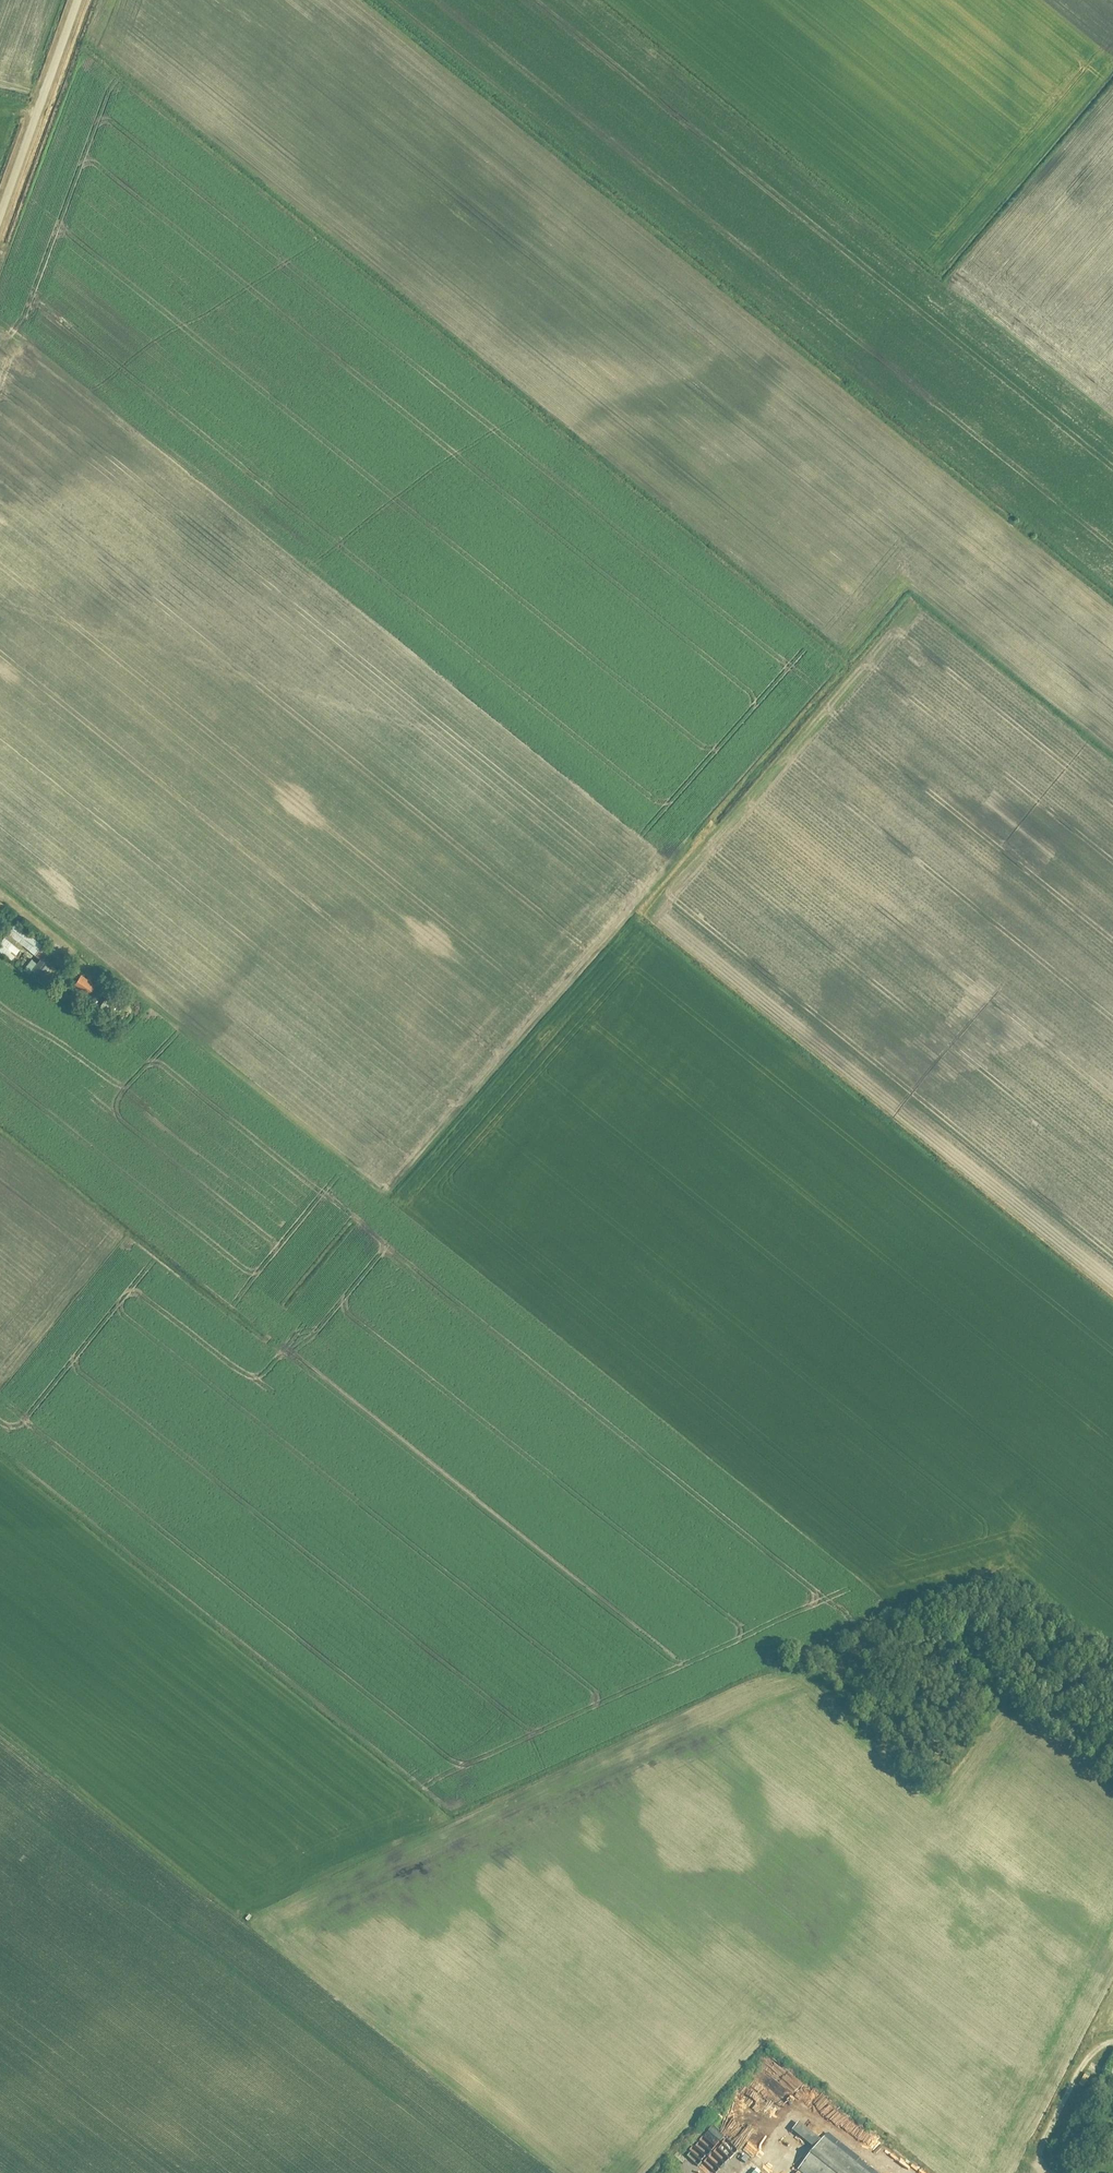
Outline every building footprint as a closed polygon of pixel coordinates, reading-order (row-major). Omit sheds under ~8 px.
[(37,955),(44,946),(16,923),(9,933),(37,955)] [(21,949),(5,937),(0,944),(0,951),(12,960),(21,949)] [(59,972),(52,966),(42,958),(30,973),(48,987),(59,972)] [(81,976),(76,985),(89,994),(95,986),(81,976)] [(826,2138),(799,2171),(802,2172),(870,2172),(826,2138)]
